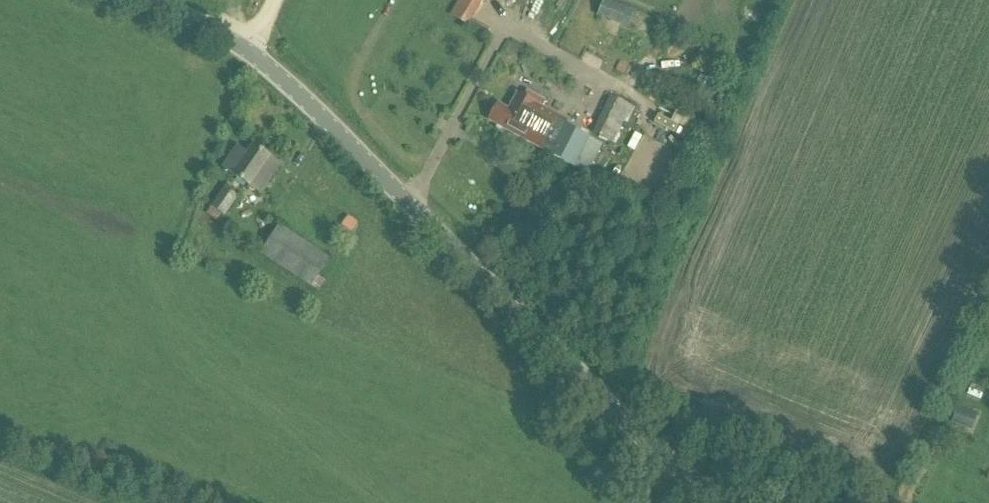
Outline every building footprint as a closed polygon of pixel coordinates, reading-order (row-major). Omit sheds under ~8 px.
[(484,0),(460,0),(451,15),(468,26),(484,0)] [(607,0),(601,16),(631,28),(637,13),(607,0)] [(528,142),(543,115),(540,114),(546,102),(528,92),(525,98),(518,94),(509,110),(499,105),(490,121),(528,142)] [(633,107),(609,95),(592,134),(615,143),(633,107)] [(543,115),(528,142),(574,167),(590,138),(566,125),(567,122),(558,117),(555,122),(543,115)] [(668,127),(686,133),(689,124),(671,118),(668,127)] [(620,152),(659,171),(670,148),(631,129),(620,152)] [(282,165),(254,146),(248,155),(238,147),(223,168),(261,194),(282,165)] [(224,217),(239,197),(225,187),(210,208),(224,217)] [(211,217),(216,221),(220,215),(210,208),(206,213),(211,217)] [(352,233),(358,224),(349,218),(343,226),(352,233)] [(329,257),(279,225),(260,254),(311,288),(312,286),(318,276),(329,257)] [(318,276),(312,286),(318,290),(324,281),(318,276)] [(950,419),(968,425),(976,404),(957,398),(950,419)]
